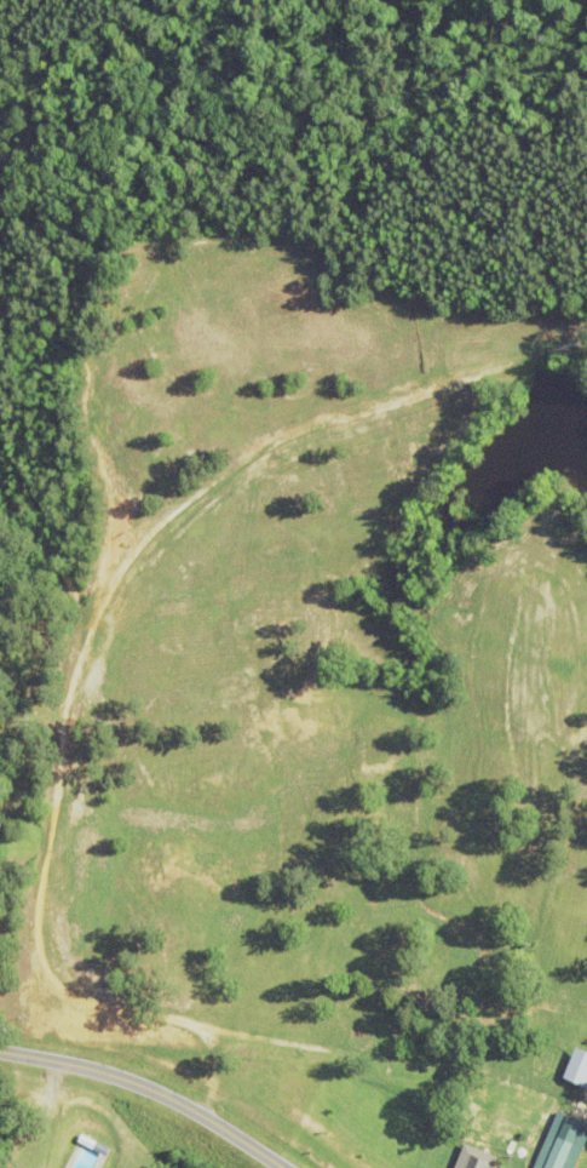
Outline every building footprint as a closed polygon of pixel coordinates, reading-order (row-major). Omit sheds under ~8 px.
[(586,1086),(586,1050),(578,1046),(565,1076),(586,1086)] [(569,1114),(546,1167),(575,1167),(586,1140),(586,1122),(569,1114)] [(109,1147),(82,1134),(66,1167),(99,1167),(109,1147)] [(495,1166),(499,1155),(465,1142),(455,1167),(499,1167),(495,1166)]
